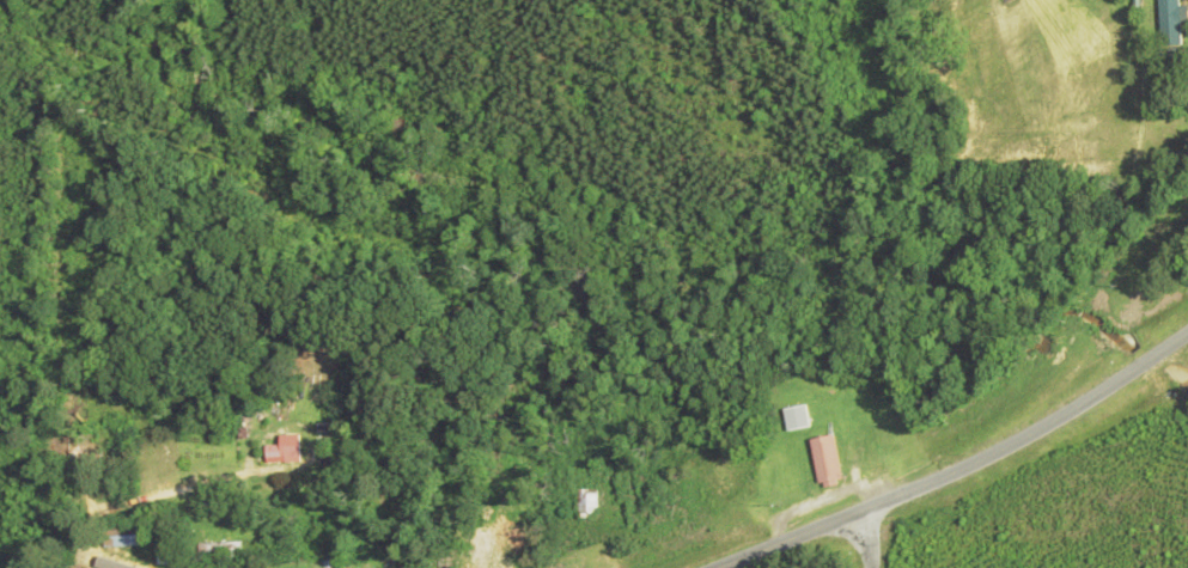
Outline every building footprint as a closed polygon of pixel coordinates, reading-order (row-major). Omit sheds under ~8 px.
[(1155,48),(1177,47),(1176,0),(1155,0),(1155,48)] [(809,427),(803,405),(780,412),(787,434),(809,427)] [(71,432),(43,433),(45,466),(72,465),(71,432)] [(295,436),(273,437),(273,447),(259,448),(260,463),(295,461),(295,436)] [(830,437),(807,442),(816,490),(839,485),(830,437)] [(574,491),(574,521),(595,521),(595,491),(574,491)] [(99,550),(135,550),(135,529),(99,529),(99,550)] [(163,552),(151,552),(151,567),(163,567),(163,552)] [(503,554),(482,556),(483,567),(504,567),(503,554)]
